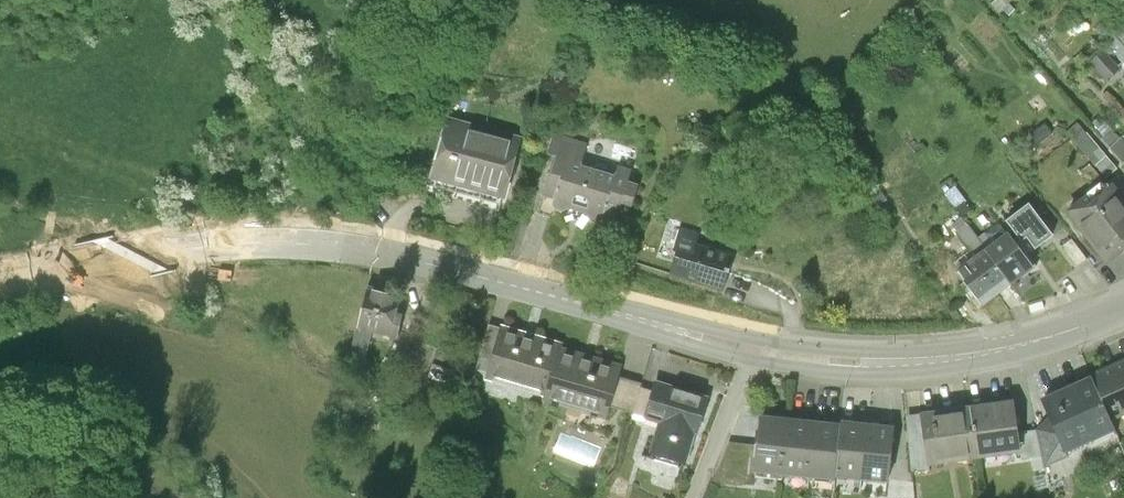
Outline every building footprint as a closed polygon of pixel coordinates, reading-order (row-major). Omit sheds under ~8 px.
[(1123,58),(1123,21),(1105,41),(1123,58)] [(518,139),(449,121),(432,186),(501,204),(518,139)] [(613,176),(580,165),(586,144),(555,135),(549,153),(556,155),(538,212),(550,216),(558,213),(601,226),(605,213),(616,217),(621,201),(631,204),(638,183),(629,180),(632,170),(617,165),(613,176)] [(1115,175),(1107,183),(1110,187),(1123,203),(1123,185),(1115,175)] [(1093,200),(1089,195),(1068,211),(1105,260),(1123,246),(1123,203),(1110,187),(1093,200)] [(1014,240),(1008,233),(986,248),(985,249),(1010,282),(1022,274),(1023,276),(1036,267),(1027,254),(1025,255),(1021,250),(1031,243),(1035,248),(1053,235),(1029,203),(1006,220),(1018,237),(1014,240)] [(1087,259),(1071,238),(1061,246),(1077,267),(1087,259)] [(733,254),(695,242),(692,252),(678,248),(671,270),(710,282),(709,284),(724,289),(731,266),(729,266),(733,254)] [(986,248),(981,243),(973,249),(978,256),(957,271),(965,282),(959,286),(966,294),(971,290),(981,303),(1010,282),(985,249),(986,248)] [(401,297),(367,289),(358,327),(392,335),(394,326),(401,328),(406,305),(400,303),(401,297)] [(501,328),(488,324),(479,357),(492,361),(501,328)] [(561,345),(501,328),(492,361),(487,378),(546,394),(560,350),(561,345)] [(619,367),(560,350),(546,394),(545,399),(605,416),(608,406),(617,376),(619,367)] [(1092,378),(1109,417),(1123,410),(1123,364),(1092,378)] [(641,382),(617,376),(608,406),(631,413),(632,412),(639,388),(641,382)] [(1092,378),(1043,400),(1054,425),(1065,448),(1113,426),(1109,417),(1092,378)] [(707,398),(656,383),(653,392),(645,416),(661,421),(650,457),(681,467),(692,430),(697,432),(707,398)] [(653,392),(639,388),(632,412),(645,416),(653,392)] [(1014,406),(968,412),(975,460),(1020,454),(1018,434),(1014,406)] [(968,412),(922,418),(926,440),(929,466),(975,460),(968,412)] [(788,420),(762,417),(760,432),(757,432),(756,446),(755,454),(758,454),(756,469),(783,472),(788,420)] [(814,423),(788,420),(783,472),(809,475),(814,423)] [(868,425),(841,422),(841,426),(835,475),(862,478),(868,425)] [(841,426),(814,423),(809,475),(835,477),(835,475),(841,426)] [(894,428),(868,425),(862,478),(888,480),(894,428)] [(1065,448),(1054,425),(1038,433),(1042,458),(1065,448)] [(1037,431),(1018,434),(1020,454),(1022,463),(1042,460),(1042,458),(1038,433),(1037,431)] [(926,440),(909,442),(912,471),(929,469),(929,466),(926,440)] [(756,446),(729,443),(714,480),(755,485),(756,469),(758,454),(755,454),(756,446)]
